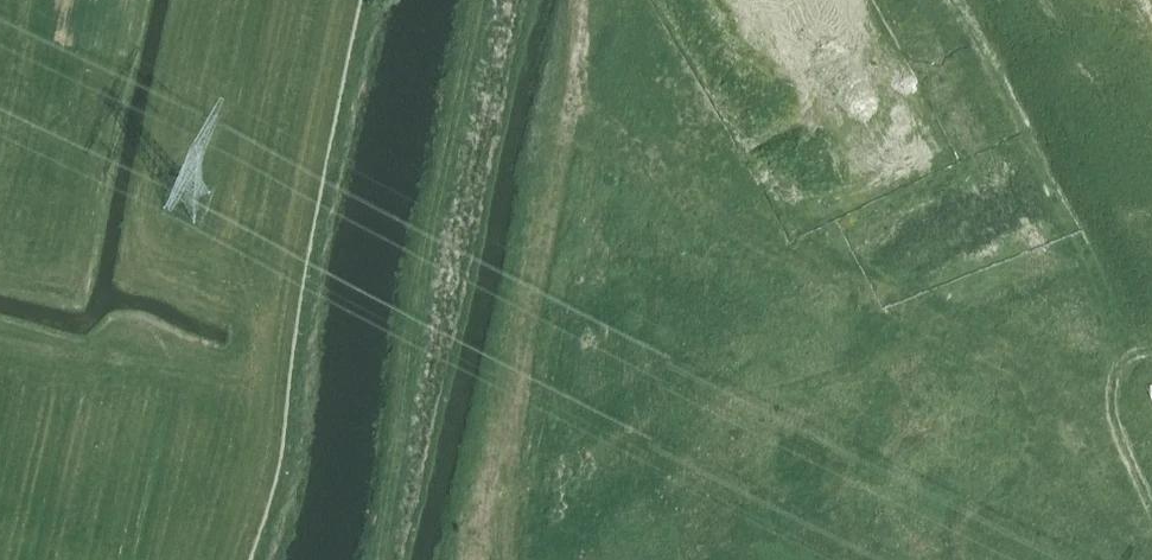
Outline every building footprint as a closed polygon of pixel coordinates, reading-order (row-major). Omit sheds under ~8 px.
[(1077,549),(1052,548),(1051,559),(1077,559),(1077,549)]
